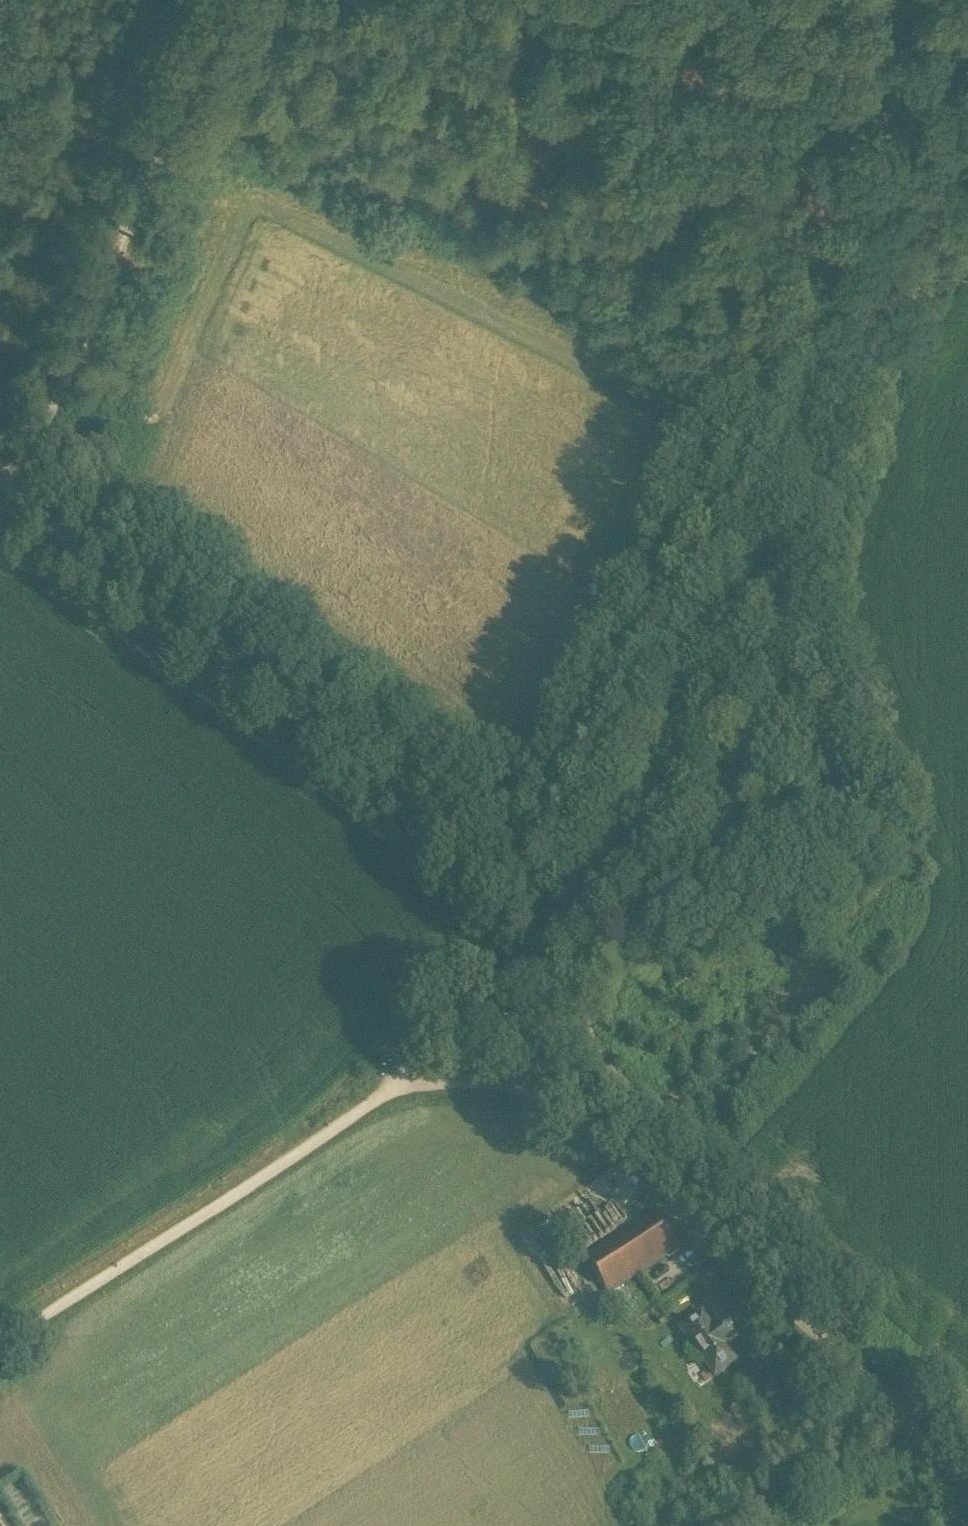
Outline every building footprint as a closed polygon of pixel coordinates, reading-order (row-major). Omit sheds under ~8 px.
[(607,1293),(679,1247),(655,1210),(583,1255),(607,1293)] [(712,1328),(709,1324),(710,1323),(702,1311),(680,1328),(692,1344),(695,1343),(705,1357),(702,1359),(715,1376),(737,1359),(726,1344),(738,1336),(725,1318),(712,1328)] [(733,1407),(730,1409),(735,1416),(738,1413),(733,1407)]
